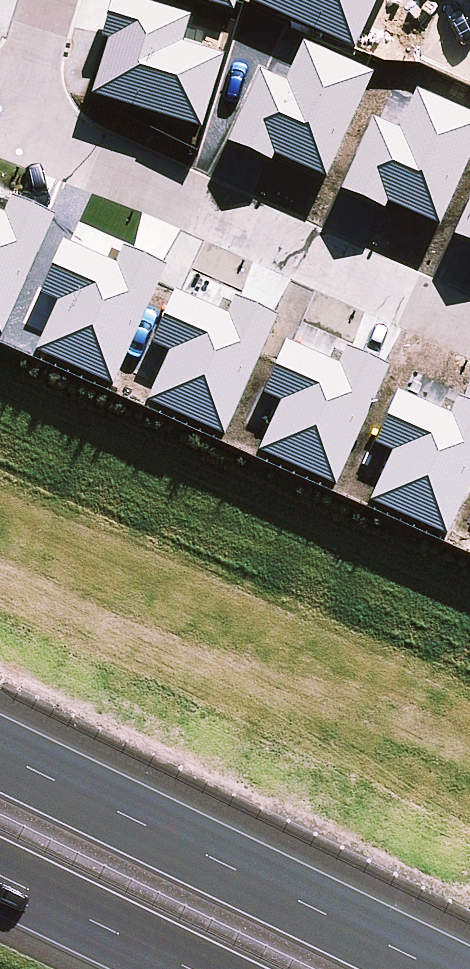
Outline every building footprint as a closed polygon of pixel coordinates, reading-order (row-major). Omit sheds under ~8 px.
[(88,101),(197,136),(221,63),(178,49),(186,23),(112,0),(111,0),(97,45),(105,48),(88,101)] [(228,20),(235,0),(166,0),(228,20)] [(322,187),(369,80),(299,50),(282,90),(255,78),(223,151),(265,169),(268,163),(322,187)] [(469,154),(469,124),(412,98),(394,138),(367,127),(335,199),(378,218),(380,211),(434,235),(469,154)] [(447,244),(469,254),(469,193),(447,244)] [(50,224),(6,204),(0,218),(0,334),(50,224)] [(109,391),(161,274),(118,255),(111,271),(58,248),(35,300),(53,308),(31,357),(109,391)] [(220,442),(273,326),(229,306),(222,322),(170,299),(146,351),(165,360),(143,408),(220,442)] [(331,492),(383,375),(340,356),(333,372),(280,349),(257,401),(275,410),(253,458),(331,492)] [(469,482),(469,414),(452,406),(444,422),(392,399),(369,452),(387,460),(365,508),(443,543),(469,482)]
